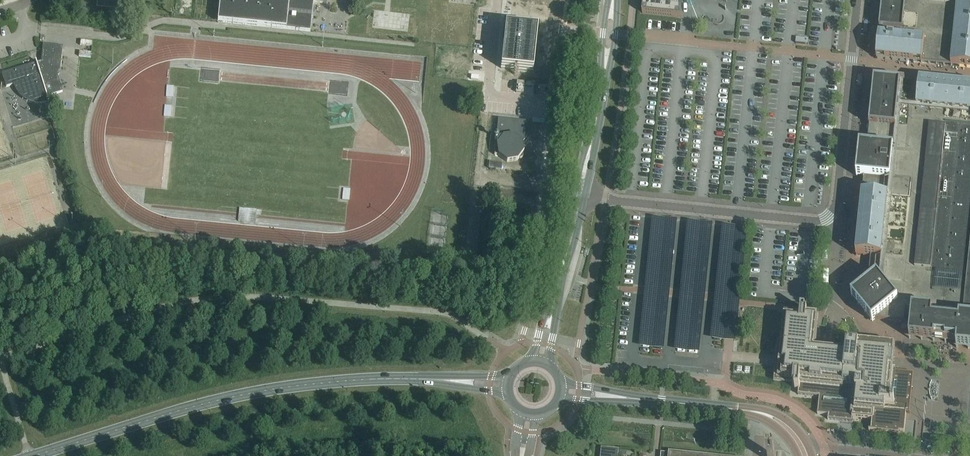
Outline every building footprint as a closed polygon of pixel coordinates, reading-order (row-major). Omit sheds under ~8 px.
[(218,21),(311,29),(312,14),(313,0),(220,0),(218,21)] [(680,10),(680,7),(681,5),(681,4),(681,3),(681,2),(682,1),(682,0),(643,0),(642,13),(682,17),(682,16),(681,16),(681,15),(680,12),(680,10)] [(876,58),(930,63),(969,68),(969,0),(882,0),(880,21),(876,54),(876,58)] [(503,23),(503,25),(505,25),(537,29),(537,28),(538,21),(506,17),(504,17),(504,19),(503,23)] [(501,68),(532,71),(537,29),(505,25),(501,68)] [(62,92),(58,77),(56,71),(60,70),(63,46),(43,44),(41,61),(36,62),(47,96),(62,92)] [(37,103),(48,102),(49,106),(50,106),(47,96),(36,62),(36,60),(35,60),(36,63),(2,73),(6,87),(14,84),(19,93),(27,100),(37,103)] [(856,255),(871,257),(869,268),(969,278),(969,84),(957,83),(919,79),(919,83),(890,80),(874,79),(871,102),(870,117),(868,132),(867,146),(861,145),(859,145),(859,146),(859,152),(858,154),(858,160),(858,161),(857,167),(857,169),(856,175),(856,176),(858,176),(864,177),(862,195),(861,202),(861,205),(858,232),(856,255)] [(523,91),(524,82),(517,81),(516,92),(523,93),(523,91)] [(171,93),(172,84),(164,83),(163,93),(171,93)] [(161,103),(160,114),(169,115),(170,104),(161,103)] [(519,158),(520,158),(521,158),(522,158),(522,157),(523,157),(523,156),(523,155),(523,154),(522,154),(524,151),(522,141),(521,140),(524,136),(525,136),(524,137),(525,137),(527,122),(498,118),(496,137),(495,137),(495,138),(495,139),(496,139),(494,155),(498,155),(507,162),(517,160),(519,158)] [(676,219),(652,216),(639,346),(663,349),(676,219)] [(711,223),(688,220),(675,350),(698,353),(711,223)] [(746,226),(722,224),(711,339),(734,341),(746,226)] [(851,296),(872,321),(875,319),(902,322),(905,322),(906,313),(912,313),(910,329),(910,331),(909,337),(909,338),(910,339),(921,340),(922,340),(933,341),(934,341),(945,342),(946,342),(956,343),(956,346),(956,348),(958,348),(969,349),(969,292),(868,282),(851,296)] [(775,370),(774,378),(794,380),(793,384),(793,387),(795,387),(795,389),(798,389),(798,395),(809,396),(819,397),(817,414),(828,415),(828,419),(833,420),(838,421),(852,422),(853,422),(853,418),(862,419),(872,420),(871,431),(899,434),(899,432),(904,433),(905,419),(906,413),(906,409),(910,373),(906,373),(906,372),(900,372),(898,372),(895,371),(895,372),(889,371),(890,357),(890,356),(891,349),(891,345),(890,345),(880,344),(879,344),(869,343),(859,342),(858,342),(858,343),(858,345),(854,345),(848,344),(848,346),(846,346),(846,351),(814,348),(818,313),(805,311),(806,309),(805,309),(801,309),(801,310),(800,314),(784,312),(781,340),(781,341),(781,345),(777,344),(777,345),(777,351),(775,370)] [(619,449),(601,448),(601,455),(618,455),(619,449)]
